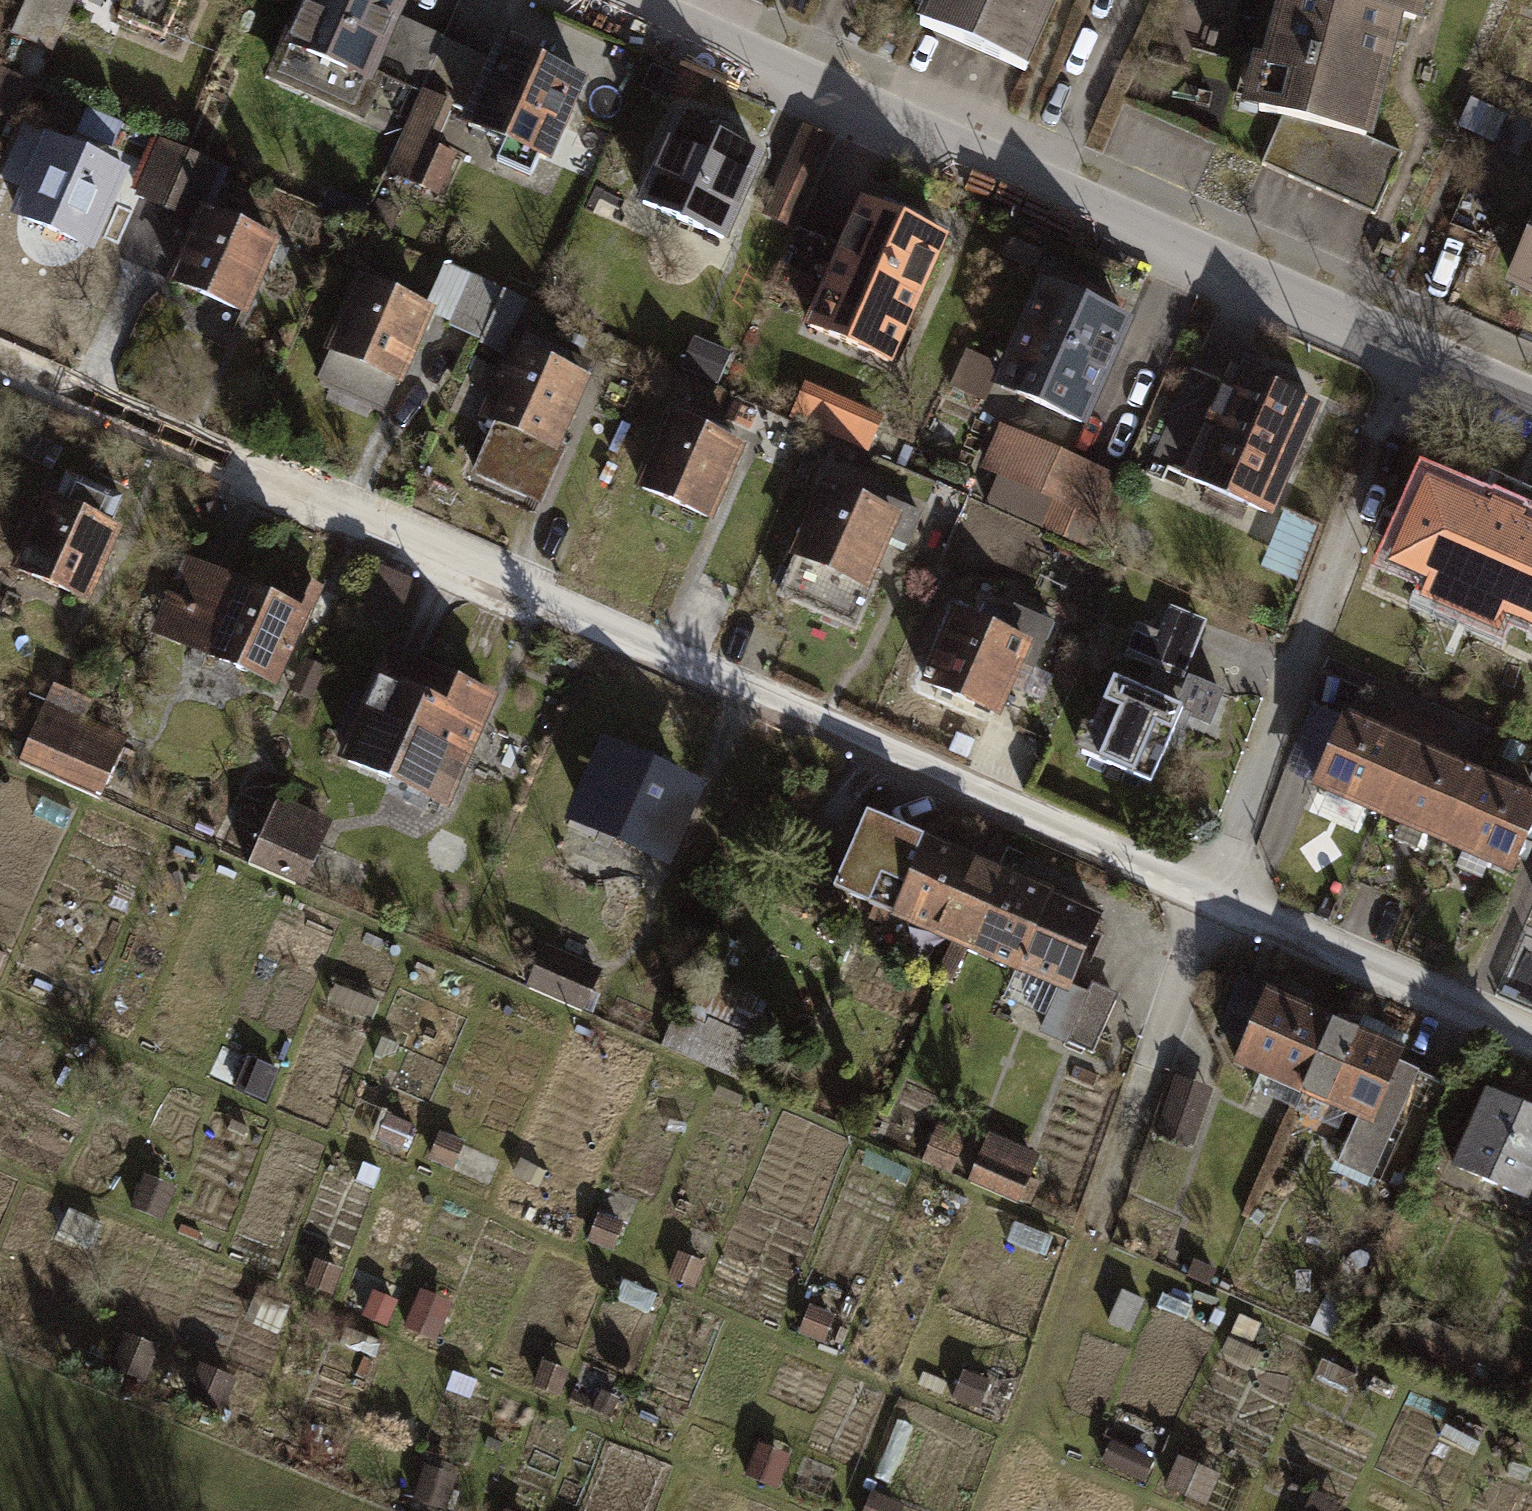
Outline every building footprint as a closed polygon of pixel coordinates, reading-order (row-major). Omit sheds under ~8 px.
[(14,35),(54,52),(76,0),(29,0),(14,35)] [(123,20),(167,38),(183,0),(131,0),(123,20)] [(393,0),(315,0),(281,76),(354,108),(371,70),(423,93),(446,41),(394,18),(401,3),(393,0)] [(1056,0),(934,0),(923,26),(1024,70),(1056,0)] [(1259,110),(1284,118),(1262,166),(1374,216),(1402,155),(1366,140),(1396,20),(1411,25),(1417,0),(1289,0),(1259,110)] [(586,85),(503,49),(497,64),(446,41),(423,93),(387,173),(440,195),(456,158),(431,147),(450,105),(476,116),(470,129),(546,162),(569,107),(576,110),(586,85)] [(1459,124),(1491,139),(1504,113),(1472,98),(1459,124)] [(755,158),(679,126),(646,204),(722,237),(755,158)] [(193,155),(167,143),(143,196),(170,208),(193,155)] [(121,174),(53,145),(21,216),(90,246),(121,174)] [(193,155),(170,208),(195,219),(218,166),(193,155)] [(811,185),(783,173),(766,213),(795,225),(811,185)] [(941,241),(862,206),(841,253),(793,232),(770,284),(819,306),(809,327),(886,362),(941,241)] [(273,243),(208,215),(177,284),(242,313),(273,243)] [(1510,282),(1531,291),(1531,234),(1510,282)] [(1077,283),(1051,271),(1000,386),(1082,422),(1127,321),(1071,296),(1077,283)] [(499,289),(471,277),(452,323),(480,334),(499,289)] [(426,308),(362,280),(319,379),(383,406),(426,308)] [(728,355),(697,342),(687,364),(718,378),(728,355)] [(497,424),(475,472),(539,501),(562,449),(554,445),(583,380),(517,350),(486,419),(497,424)] [(1312,409),(1236,376),(1191,479),(1266,512),(1312,409)] [(806,387),(793,418),(860,446),(873,416),(806,387)] [(739,445),(672,416),(640,489),(707,518),(739,445)] [(1114,479),(1003,431),(987,468),(1054,497),(1041,527),(1085,546),(1114,479)] [(57,505),(48,501),(18,570),(85,599),(115,530),(110,528),(121,502),(68,479),(57,505)] [(1432,487),(1398,562),(1531,622),(1531,532),(1432,487)] [(856,628),(876,583),(867,580),(888,533),(908,542),(920,515),(877,496),(872,507),(828,488),(781,595),(856,628)] [(270,600),(210,574),(190,619),(215,630),(205,653),(272,682),(315,586),(283,572),(270,600)] [(411,585),(380,572),(362,611),(393,624),(411,585)] [(1033,666),(1052,621),(1015,606),(1004,631),(959,613),(928,685),(995,713),(1018,660),(1033,666)] [(1195,646),(1138,623),(1126,653),(1183,676),(1195,646)] [(489,698),(393,656),(372,704),(356,697),(340,735),(356,743),(348,761),(435,799),(450,764),(459,767),(489,698)] [(1183,709),(1113,679),(1081,754),(1151,784),(1183,709)] [(65,781),(89,725),(50,708),(25,764),(65,781)] [(1396,712),(1385,736),(1345,718),(1316,784),(1382,813),(1422,723),(1396,712)] [(1382,813),(1448,841),(1477,776),(1437,758),(1447,734),(1422,723),(1382,813)] [(89,725),(65,781),(105,798),(129,742),(89,725)] [(682,785),(620,757),(589,824),(652,853),(682,785)] [(1477,776),(1448,841),(1511,869),(1531,821),(1531,800),(1477,776)] [(323,821),(276,800),(248,864),(295,885),(323,821)] [(927,838),(866,811),(832,887),(896,915),(897,912),(956,938),(986,869),(925,842),(927,838)] [(1100,918),(986,869),(956,938),(1068,988),(1100,918)] [(606,970),(556,947),(540,981),(590,1004),(606,970)] [(1300,1092),(1332,1021),(1237,978),(1221,1032),(1244,1041),(1235,1061),(1300,1092)] [(1122,995),(1096,986),(1074,1045),(1100,1055),(1122,995)] [(761,1040),(683,1006),(667,1044),(745,1078),(761,1040)] [(1402,1051),(1332,1021),(1300,1092),(1359,1118),(1339,1163),(1370,1177),(1416,1073),(1396,1064),(1402,1051)] [(1159,1138),(1197,1152),(1217,1099),(1179,1085),(1159,1138)] [(1488,1091),(1456,1167),(1525,1195),(1528,1187),(1531,1189),(1531,1109),(1488,1091)] [(970,1128),(944,1118),(930,1156),(956,1165),(970,1128)] [(471,1145),(444,1133),(432,1160),(459,1171),(471,1145)] [(1047,1159),(991,1137),(973,1180),(1028,1203),(1047,1159)] [(180,1190),(148,1176),(133,1212),(165,1225),(180,1190)] [(627,1226),(602,1215),(589,1245),(614,1256),(627,1226)] [(344,1268),(317,1257),(304,1287),(332,1298),(344,1268)] [(1217,1270),(1198,1262),(1192,1277),(1211,1284),(1217,1270)] [(660,1293),(624,1278),(616,1297),(652,1313),(660,1293)] [(449,1304),(420,1291),(404,1328),(433,1341),(449,1304)] [(1149,1305),(1121,1293),(1106,1327),(1134,1339),(1149,1305)] [(1350,1311),(1326,1301),(1315,1326),(1339,1336),(1350,1311)] [(839,1319),(812,1307),(800,1335),(827,1346),(839,1319)] [(156,1346),(128,1334),(111,1373),(139,1385),(156,1346)] [(383,1343),(364,1335),(356,1354),(375,1362),(383,1343)] [(570,1371),(544,1360),(533,1385),(559,1396),(570,1371)] [(476,1378),(452,1368),(433,1413),(457,1423),(476,1378)] [(995,1380),(968,1369),(955,1400),(981,1411),(995,1380)] [(562,1415),(541,1406),(532,1426),(554,1435),(562,1415)] [(681,1429),(639,1412),(628,1438),(669,1456),(681,1429)] [(1158,1458),(1112,1439),(1099,1470),(1145,1490),(1158,1458)] [(792,1458),(762,1445),(747,1481),(777,1493),(792,1458)] [(1512,1456),(1506,1472),(1527,1480),(1531,1467),(1531,1464),(1512,1456)] [(1218,1471),(1180,1457),(1166,1494),(1204,1508),(1218,1471)] [(428,1466),(413,1501),(436,1510),(441,1510),(455,1478),(428,1466)] [(868,1486),(858,1510),(907,1510),(910,1504),(868,1486)]
